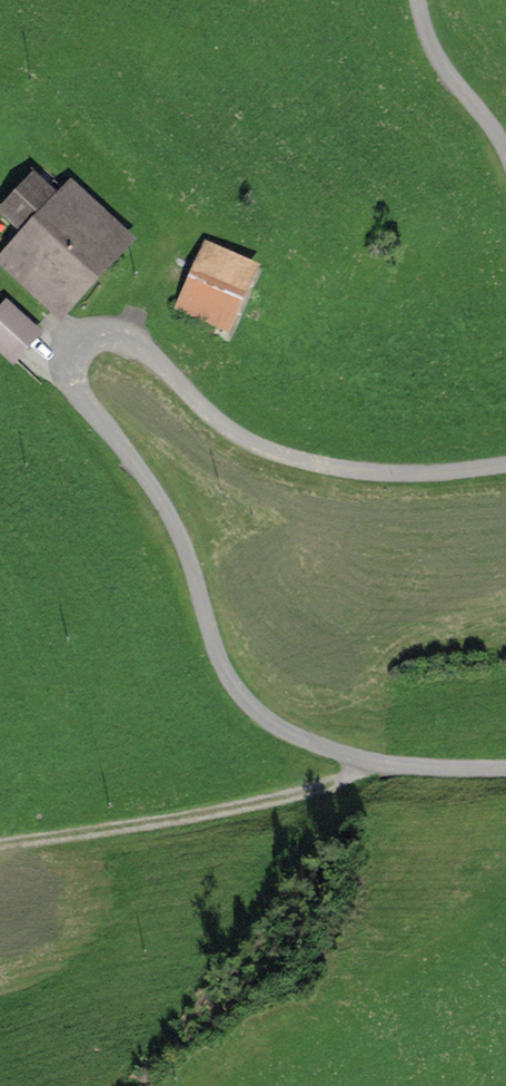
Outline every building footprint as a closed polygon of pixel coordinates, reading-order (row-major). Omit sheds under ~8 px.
[(0,206),(0,216),(19,233),(0,254),(0,268),(61,324),(138,240),(70,178),(56,192),(33,170),(0,206)] [(229,334),(259,265),(205,241),(174,310),(229,334)] [(45,335),(6,299),(0,305),(0,354),(15,368),(45,335)]
